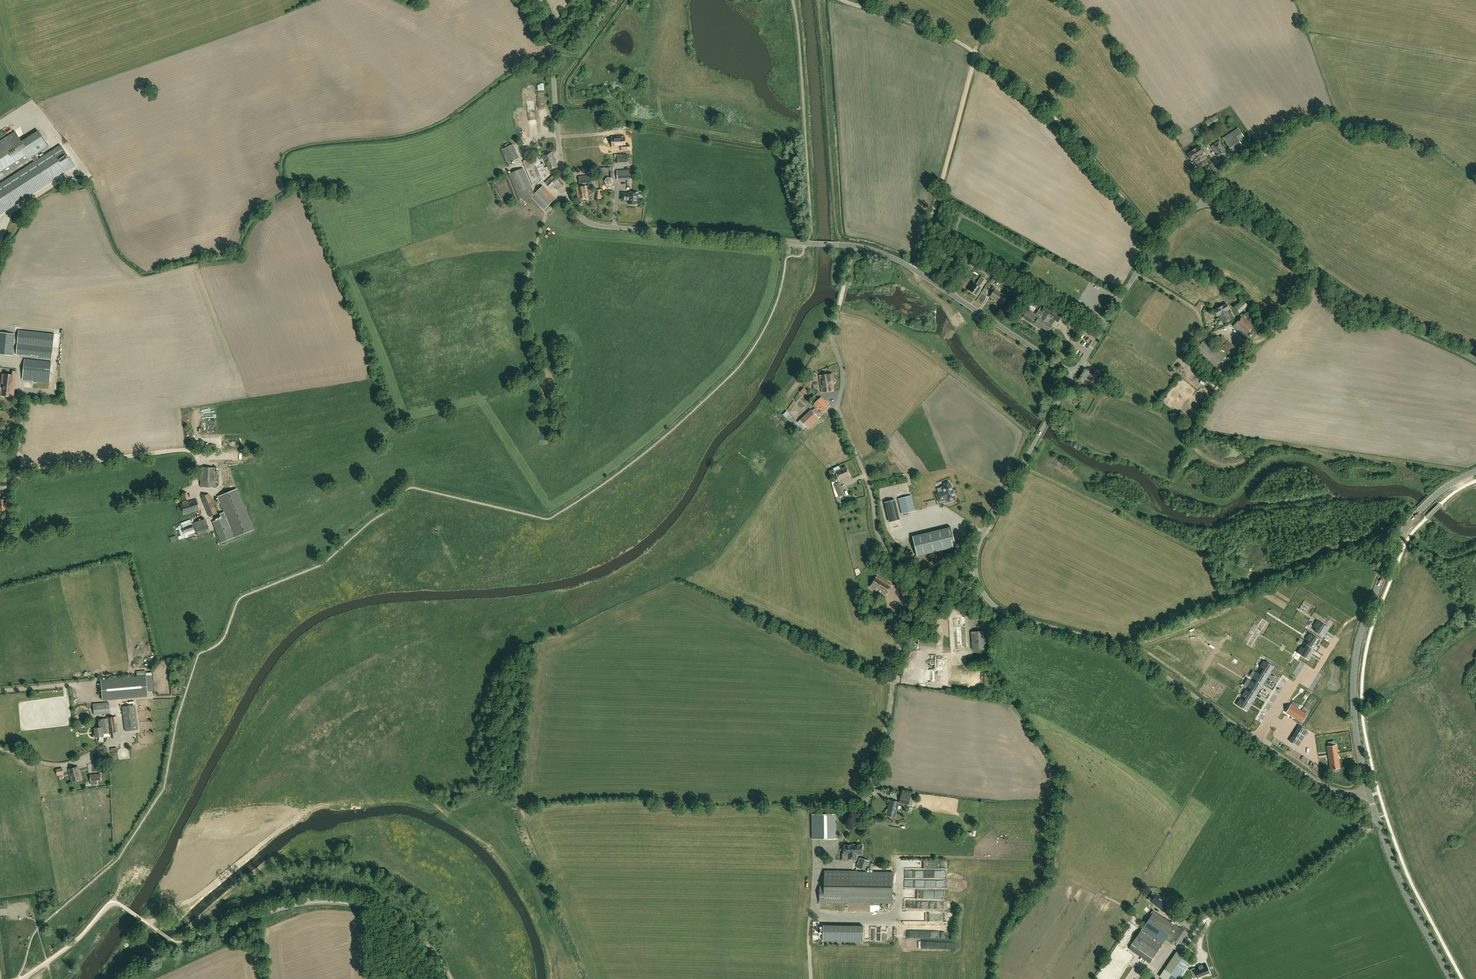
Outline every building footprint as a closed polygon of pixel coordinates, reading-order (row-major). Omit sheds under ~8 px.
[(1208,126),(1218,120),(1215,115),(1205,121),(1208,126)] [(1229,148),(1245,138),(1238,128),(1223,138),(1229,148)] [(32,157),(31,155),(24,146),(22,142),(15,131),(0,141),(0,178),(32,157)] [(624,137),(613,137),(613,146),(624,146),(624,137)] [(1219,159),(1228,154),(1220,140),(1211,146),(1219,159)] [(504,148),(509,163),(521,159),(516,144),(504,148)] [(75,167),(60,145),(0,184),(0,215),(75,167)] [(1207,163),(1202,154),(1204,153),(1200,146),(1188,153),(1192,159),(1194,158),(1199,168),(1207,163)] [(546,163),(555,159),(553,152),(543,156),(544,160),(546,163)] [(541,164),(538,156),(524,162),(533,186),(539,184),(547,176),(546,174),(547,174),(543,164),(541,164)] [(549,170),(558,167),(555,159),(546,163),(549,170)] [(535,194),(534,193),(523,168),(509,174),(519,199),(530,194),(532,196),(544,209),(555,199),(543,186),(535,194)] [(618,180),(631,179),(631,171),(618,171),(618,180)] [(558,190),(563,185),(560,182),(553,175),(545,183),(552,189),(554,187),(558,190)] [(580,183),(589,183),(589,185),(598,185),(598,182),(597,175),(579,177),(580,183)] [(606,177),(609,187),(615,185),(612,175),(606,177)] [(579,200),(589,198),(587,186),(577,187),(579,200)] [(638,197),(638,193),(629,192),(629,193),(622,193),(621,200),(629,200),(629,204),(630,205),(632,205),(633,204),(637,204),(638,196),(638,197)] [(985,263),(971,255),(967,262),(969,263),(972,258),(975,260),(972,265),(981,270),(983,267),(985,263)] [(979,287),(984,279),(981,276),(976,284),(973,283),(969,290),(977,295),(981,288),(979,287)] [(1002,304),(1006,297),(995,289),(996,288),(993,286),(990,292),(992,293),(990,296),(1002,304)] [(1050,308),(1052,305),(1045,301),(1036,314),(1028,309),(1023,317),(1031,322),(1032,320),(1035,322),(1035,323),(1047,330),(1055,319),(1057,321),(1061,315),(1050,308)] [(1240,313),(1248,305),(1244,301),(1235,308),(1240,313)] [(1233,318),(1228,310),(1230,309),(1226,303),(1214,310),(1217,316),(1218,315),(1223,323),(1233,318)] [(1244,337),(1254,327),(1246,319),(1249,316),(1246,313),(1233,326),(1244,337)] [(1260,337),(1267,330),(1265,327),(1258,334),(1260,337)] [(53,347),(53,344),(54,333),(19,330),(17,343),(16,355),(19,355),(19,354),(20,354),(20,352),(31,353),(31,355),(42,356),(42,357),(52,358),(53,347)] [(15,333),(0,332),(0,353),(13,354),(15,333)] [(1234,359),(1240,351),(1228,341),(1222,336),(1217,341),(1223,346),(1221,348),(1234,359)] [(1214,369),(1224,357),(1204,340),(1194,352),(1214,369)] [(49,382),(51,362),(25,359),(23,379),(49,382)] [(1098,377),(1092,374),(1089,372),(1090,369),(1088,368),(1087,369),(1085,368),(1078,380),(1083,382),(1085,379),(1088,381),(1088,382),(1093,385),(1098,377)] [(13,397),(15,375),(2,374),(1,387),(1,395),(13,397)] [(822,392),(833,391),(832,381),(833,381),(833,374),(819,376),(822,392)] [(823,413),(830,406),(821,397),(814,404),(823,413)] [(799,422),(789,410),(785,414),(802,432),(808,427),(811,429),(823,419),(814,409),(799,422)] [(201,486),(215,486),(215,467),(201,467),(201,486)] [(840,480),(850,475),(846,467),(836,471),(840,480)] [(839,496),(844,494),(839,482),(834,484),(839,496)] [(949,484),(948,482),(944,483),(945,485),(942,487),(943,491),(936,494),(939,502),(947,498),(949,502),(956,499),(953,492),(954,492),(950,483),(949,484)] [(221,543),(229,539),(254,529),(237,488),(217,496),(224,512),(220,514),(222,518),(220,519),(213,522),(221,543)] [(209,516),(217,513),(209,494),(201,497),(209,516)] [(902,514),(915,510),(911,495),(899,499),(902,514)] [(200,509),(196,499),(188,502),(187,500),(182,502),(183,503),(180,504),(183,515),(200,509)] [(890,522),(900,519),(895,500),(885,502),(890,522)] [(178,540),(196,534),(190,520),(173,526),(178,540)] [(211,531),(210,525),(203,527),(202,521),(198,522),(199,526),(197,526),(199,534),(211,531)] [(951,527),(913,536),(917,556),(956,546),(951,527)] [(886,595),(892,585),(877,576),(870,587),(876,590),(877,589),(886,595)] [(896,614),(894,618),(901,621),(907,608),(904,607),(902,606),(900,605),(898,608),(899,608),(897,615),(896,614)] [(947,650),(969,649),(968,616),(946,617),(947,650)] [(1317,620),(1313,626),(1317,628),(1315,631),(1321,636),(1323,632),(1324,633),(1328,627),(1317,620)] [(972,649),(986,648),(985,630),(971,632),(972,649)] [(1309,633),(1306,639),(1309,641),(1307,644),(1313,648),(1315,645),(1317,646),(1320,640),(1309,633)] [(937,647),(938,640),(919,638),(918,644),(937,647)] [(1301,646),(1297,652),(1308,659),(1312,653),(1311,652),(1312,650),(1306,646),(1304,648),(1301,646)] [(1264,669),(1262,671),(1268,675),(1274,666),(1264,660),(1260,666),(1264,669)] [(1253,678),(1256,680),(1263,684),(1268,675),(1262,671),(1260,674),(1256,672),(1253,678)] [(103,700),(148,696),(146,676),(101,680),(103,700)] [(1247,687),(1250,689),(1257,694),(1263,684),(1256,680),(1254,683),(1251,681),(1247,687)] [(1241,696),(1245,698),(1252,702),(1257,694),(1250,689),(1249,692),(1245,690),(1241,696)] [(1240,698),(1236,705),(1246,711),(1252,702),(1245,698),(1244,700),(1240,698)] [(94,715),(110,713),(109,702),(93,704),(94,715)] [(1291,716),(1296,707),(1291,704),(1286,713),(1291,716)] [(125,731),(138,729),(135,705),(122,706),(125,731)] [(1291,716),(1296,719),(1301,711),(1296,707),(1291,716)] [(1302,722),(1307,714),(1301,711),(1296,719),(1302,722)] [(117,725),(116,716),(106,718),(107,719),(106,719),(106,720),(105,720),(98,720),(98,727),(94,728),(95,737),(103,736),(103,733),(108,732),(108,733),(118,732),(117,725)] [(1308,731),(1299,726),(1296,731),(1305,736),(1308,731)] [(1302,741),(1305,736),(1296,731),(1293,736),(1302,741)] [(1299,746),(1302,741),(1293,736),(1290,741),(1299,746)] [(1327,747),(1328,755),(1338,754),(1336,746),(1327,747)] [(1328,755),(1329,763),(1339,762),(1338,754),(1328,755)] [(1339,762),(1329,763),(1330,770),(1340,769),(1339,762)] [(72,781),(81,779),(78,767),(68,769),(72,781)] [(95,780),(101,780),(100,774),(90,775),(91,782),(95,782),(95,780)] [(912,805),(913,800),(910,799),(911,795),(902,793),(899,803),(909,805),(912,805)] [(895,817),(899,802),(891,800),(888,810),(887,810),(886,810),(885,812),(886,814),(887,814),(887,815),(895,817)] [(813,838),(836,838),(835,814),(812,814),(813,838)] [(857,859),(857,854),(862,854),(862,849),(863,849),(863,846),(862,846),(862,845),(855,844),(855,845),(848,845),(848,844),(845,844),(845,845),(844,845),(844,854),(848,854),(848,859),(857,859)] [(824,872),(824,886),(823,902),(892,903),(893,872),(892,872),(866,872),(868,867),(872,868),(874,864),(870,862),(870,861),(860,857),(859,860),(855,872),(850,872),(829,871),(824,871),(824,872)] [(1080,889),(1098,895),(1100,890),(1081,884),(1080,889)] [(944,907),(945,901),(912,899),(913,891),(910,891),(909,900),(906,899),(906,904),(913,905),(914,903),(920,903),(920,905),(944,907)] [(1156,894),(1150,902),(1156,905),(1155,906),(1160,909),(1161,908),(1164,911),(1170,903),(1156,894)] [(1169,942),(1178,929),(1173,926),(1174,925),(1154,911),(1130,946),(1151,960),(1165,939),(1169,942)] [(811,939),(817,940),(819,923),(813,922),(811,939)] [(823,925),(823,941),(863,941),(864,926),(823,925)] [(879,926),(878,937),(884,937),(884,942),(890,942),(890,931),(894,932),(894,928),(884,928),(884,926),(879,926)] [(1184,942),(1187,937),(1185,936),(1188,933),(1180,927),(1173,937),(1176,939),(1175,940),(1180,944),(1182,941),(1184,942)] [(1178,978),(1190,961),(1177,952),(1166,970),(1178,978)] [(1114,978),(1123,978),(1131,965),(1126,961),(1114,978)] [(1194,968),(1190,970),(1192,974),(1196,973),(1198,977),(1210,972),(1206,964),(1203,965),(1202,965),(1198,966),(1198,967),(1195,968),(1194,968)]
